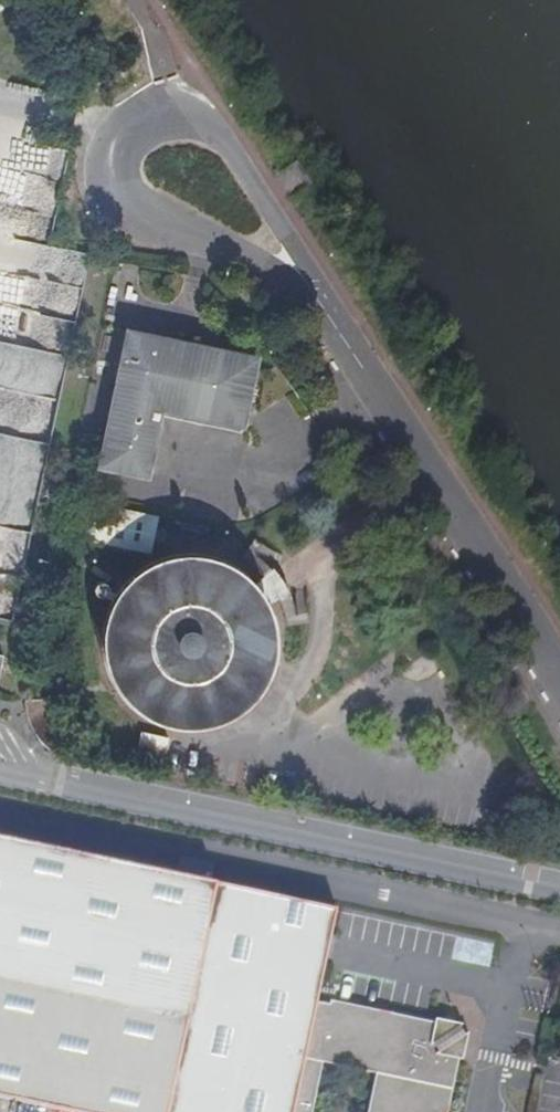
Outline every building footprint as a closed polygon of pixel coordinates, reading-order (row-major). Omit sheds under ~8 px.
[(257,363),(129,337),(105,466),(148,475),(161,412),(244,428),(257,363)] [(69,535),(152,553),(160,517),(77,499),(69,535)] [(105,599),(99,615),(98,624),(97,633),(97,642),(97,650),(100,664),(105,675),(108,682),(114,691),(126,703),(140,714),(157,721),(165,723),(183,725),(200,723),(217,719),(233,710),(246,698),(252,692),(257,684),(261,677),(265,669),(269,652),(270,643),(270,634),(270,625),(265,608),(258,592),(252,584),(241,572),(234,567),(226,562),(219,558),(202,553),(184,551),(167,552),(158,555),(142,561),(127,571),(115,584),(105,599)] [(52,749),(58,751),(72,728),(66,726),(62,724),(58,721),(55,717),(52,710),(51,703),(51,699),(53,694),(25,695),(24,701),(24,714),(27,724),(32,733),(38,741),(41,743),(52,749)] [(161,734),(134,728),(128,758),(155,764),(161,734)] [(327,999),(324,1005),(310,1001),(329,910),(0,841),(0,1097),(71,1111),(307,1111),(317,1061),(368,1073),(360,1111),(442,1111),(454,1050),(433,1021),(327,999)] [(478,963),(483,943),(456,938),(452,958),(478,963)]
